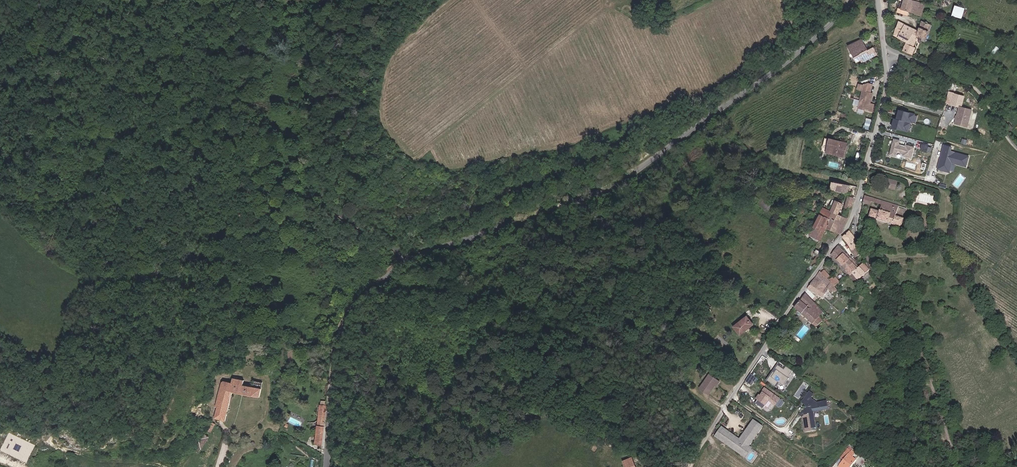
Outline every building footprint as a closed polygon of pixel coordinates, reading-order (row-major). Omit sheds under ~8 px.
[(896,13),(907,16),(908,12),(920,16),(924,3),(918,1),(918,0),(900,0),(896,13)] [(964,8),(954,5),(951,16),(961,19),(964,8)] [(921,30),(901,21),(894,35),(908,41),(904,51),(914,55),(918,47),(913,45),(918,36),(921,30)] [(918,36),(927,40),(934,25),(925,21),(921,30),(918,36)] [(854,58),(853,58),(855,63),(862,59),(864,62),(876,55),(872,47),(867,51),(860,39),(847,46),(854,58)] [(870,91),(872,84),(868,83),(863,85),(858,84),(857,90),(862,91),(859,101),(858,106),(858,108),(864,110),(865,109),(868,109),(868,111),(872,112),(871,110),(871,109),(873,108),(873,104),(870,103),(872,93),(869,92),(869,91),(870,91)] [(965,96),(949,91),(945,104),(961,108),(965,96)] [(972,109),(959,106),(954,124),(967,128),(972,109)] [(915,114),(897,109),(895,119),(910,123),(912,123),(913,122),(915,123),(917,116),(915,115),(915,114)] [(910,123),(892,118),(890,128),(908,133),(910,123)] [(832,139),(827,138),(824,151),(829,152),(832,139)] [(900,140),(893,138),(889,155),(896,157),(897,153),(902,154),(902,156),(911,159),(914,147),(905,145),(905,146),(899,145),(900,140)] [(849,143),(832,139),(829,152),(846,157),(849,143)] [(923,143),(921,149),(930,151),(932,145),(923,143)] [(951,147),(943,145),(937,169),(950,173),(952,164),(966,168),(969,156),(950,151),(951,147)] [(898,182),(889,179),(887,186),(896,189),(898,182)] [(849,193),(851,185),(834,181),(832,189),(849,193)] [(896,204),(881,199),(865,195),(863,201),(870,203),(870,200),(880,203),(878,209),(877,209),(876,210),(870,208),(868,216),(900,225),(902,217),(897,215),(897,214),(894,213),(896,204)] [(852,208),(855,198),(849,196),(846,206),(852,208)] [(822,207),(819,215),(830,220),(826,228),(840,235),(847,219),(837,214),(842,205),(834,201),(829,211),(822,207)] [(822,239),(826,228),(830,220),(819,215),(810,234),(822,239)] [(859,254),(853,239),(855,238),(849,231),(842,237),(847,242),(849,247),(845,250),(850,257),(852,259),(859,254)] [(837,259),(845,250),(838,244),(832,254),(837,259)] [(837,259),(843,265),(850,259),(850,257),(845,250),(837,259)] [(853,273),(860,268),(850,259),(843,265),(851,275),(853,273)] [(860,268),(853,273),(860,281),(871,269),(866,264),(860,268)] [(821,271),(810,288),(823,297),(829,289),(833,292),(836,289),(833,286),(835,283),(831,280),(829,278),(831,275),(825,270),(823,273),(821,271)] [(837,286),(841,282),(835,276),(831,280),(835,283),(837,286)] [(824,313),(807,293),(796,308),(818,328),(823,322),(820,318),(824,313)] [(753,325),(746,316),(732,326),(739,336),(753,325)] [(783,369),(777,365),(775,369),(776,369),(774,372),(773,371),(767,380),(776,386),(779,382),(783,385),(793,371),(785,366),(783,369)] [(708,396),(719,382),(709,374),(698,389),(708,396)] [(756,377),(751,374),(746,382),(751,385),(756,377)] [(264,383),(254,381),(253,386),(245,385),(245,381),(233,378),(232,383),(223,381),(217,407),(215,418),(227,421),(233,392),(260,398),(264,383)] [(755,398),(757,400),(755,403),(762,409),(768,400),(775,405),(779,398),(764,387),(759,394),(758,394),(755,398)] [(822,409),(822,407),(827,406),(826,401),(818,402),(811,397),(813,394),(809,391),(802,401),(796,409),(800,412),(803,414),(805,430),(810,429),(810,425),(814,425),(812,411),(822,409)] [(316,443),(324,447),(327,406),(319,405),(316,443)] [(754,448),(751,446),(764,427),(754,420),(741,439),(723,427),(716,438),(747,458),(754,448)] [(211,433),(215,424),(208,421),(203,433),(209,436),(210,433),(211,433)] [(202,450),(209,439),(203,435),(196,446),(202,450)] [(845,459),(839,466),(840,466),(856,466),(853,465),(858,459),(853,456),(856,452),(853,449),(853,448),(850,445),(842,456),(845,459)] [(633,457),(625,461),(628,466),(638,466),(633,457)]
